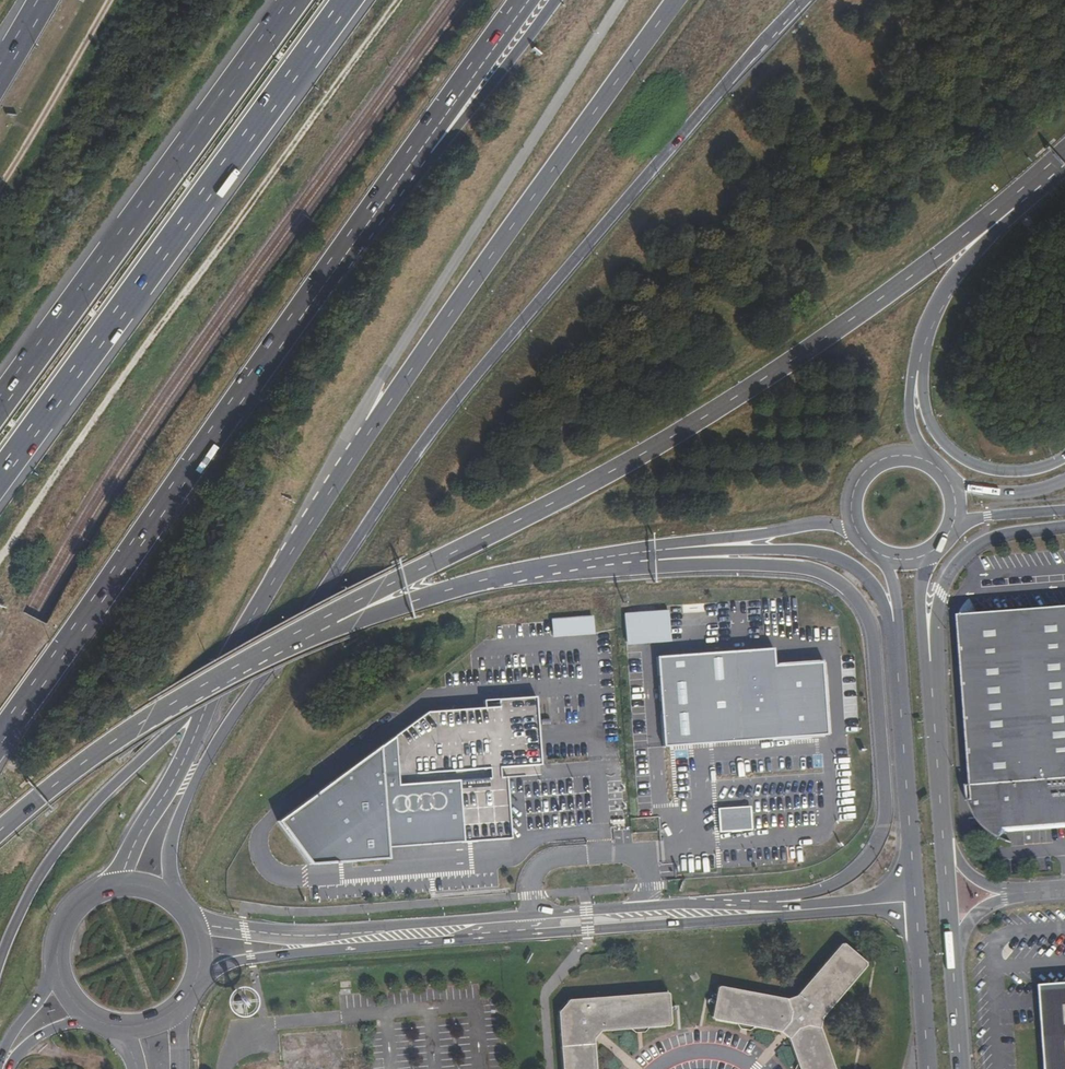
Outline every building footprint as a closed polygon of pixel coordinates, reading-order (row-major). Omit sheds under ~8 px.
[(968,785),(978,816),(1000,837),(1004,828),(1064,823),(1064,610),(968,617),(971,658),(980,786),(968,785)] [(625,645),(670,643),(669,611),(624,613),(625,645)] [(593,618),(551,619),(551,637),(594,636),(593,618)] [(665,752),(829,739),(823,668),(775,672),(773,652),(658,661),(665,752)] [(426,712),(279,822),(310,864),(386,859),(386,847),(510,839),(506,778),(540,775),(537,697),(485,700),(485,709),(426,712)] [(749,807),(718,809),(720,831),(751,829),(749,807)] [(795,1001),(723,985),(716,1015),(779,1029),(784,1035),(796,1068),(832,1068),(820,1032),(823,1017),(865,964),(839,944),(795,1001)] [(1050,1068),(1064,1068),(1064,986),(1044,987),(1050,1068)] [(595,1032),(668,1026),(665,994),(567,1003),(557,1013),(561,1068),(592,1068),(590,1037),(595,1032)] [(365,1057),(342,1059),(342,1068),(366,1068),(365,1057)]
